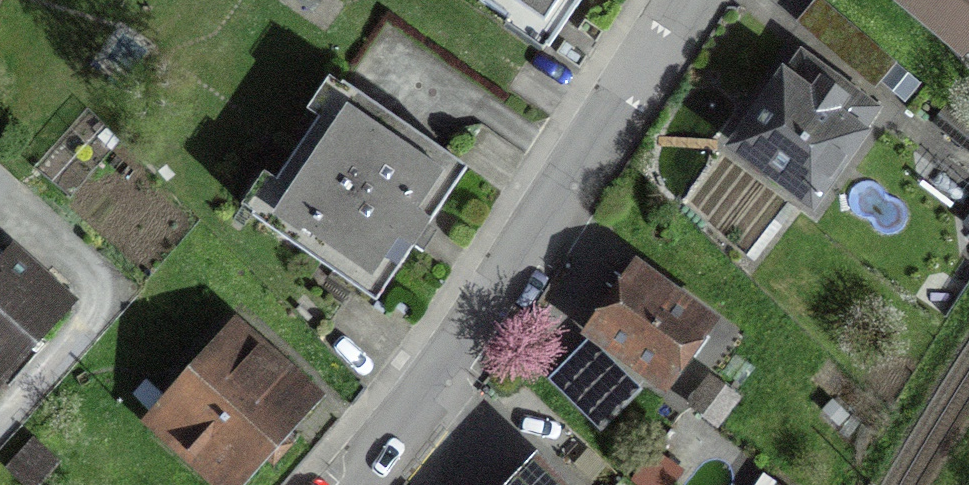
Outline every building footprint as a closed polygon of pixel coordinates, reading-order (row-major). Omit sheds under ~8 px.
[(549,44),(579,0),(484,0),(549,44)] [(963,50),(968,43),(968,0),(905,0),(963,50)] [(900,63),(817,2),(793,36),(876,96),(900,63)] [(875,109),(802,56),(738,145),(811,198),(875,109)] [(467,168),(343,84),(252,217),(376,301),(467,168)] [(1,379),(67,305),(0,246),(0,378),(1,379)] [(705,323),(636,273),(594,330),(663,380),(705,323)] [(153,419),(227,484),(233,484),(312,398),(235,329),(153,419)] [(527,468),(511,484),(545,484),(527,468)]
